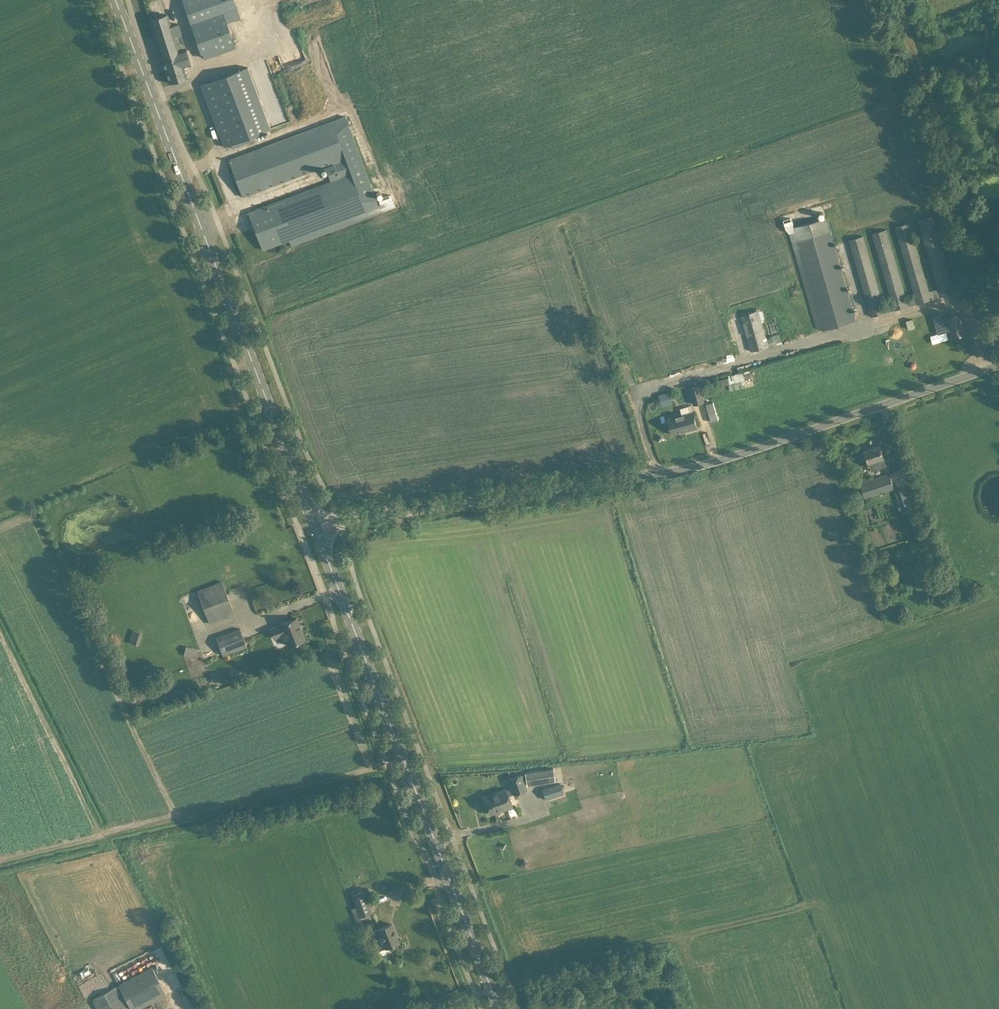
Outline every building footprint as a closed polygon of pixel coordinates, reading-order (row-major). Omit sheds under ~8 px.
[(196,58),(232,48),(225,21),(237,18),(233,0),(181,0),(196,58)] [(182,33),(178,23),(171,25),(168,14),(150,19),(170,84),(186,78),(182,64),(189,62),(181,33),(182,33)] [(242,139),(268,130),(247,66),(200,81),(222,148),(243,141),(242,139)] [(226,155),(238,195),(307,174),(312,188),(246,209),(259,250),(288,240),(289,243),(395,210),(390,193),(372,199),(346,117),(226,155)] [(791,218),(784,220),(785,226),(789,233),(790,233),(817,328),(822,327),(823,330),(856,321),(853,311),(826,216),(793,226),(791,218)] [(850,239),(871,316),(955,293),(954,289),(953,289),(932,216),(917,220),(936,288),(929,290),(910,222),(895,227),(914,295),(906,297),(887,229),(871,233),(891,301),(883,303),(864,235),(850,239)] [(953,282),(956,292),(964,290),(961,279),(953,282)] [(759,310),(741,315),(749,341),(752,351),(768,346),(769,346),(759,310)] [(948,317),(935,321),(939,333),(950,330),(953,338),(966,335),(960,313),(948,317)] [(907,320),(910,329),(915,327),(913,319),(907,320)] [(716,380),(717,387),(730,384),(728,377),(716,380)] [(689,387),(694,404),(704,401),(699,384),(689,387)] [(669,419),(673,433),(697,427),(693,412),(691,405),(680,408),(682,415),(669,419)] [(868,460),(872,471),(887,466),(880,445),(864,451),(868,460)] [(861,483),(865,497),(894,487),(889,474),(861,483)] [(895,490),(903,514),(913,511),(905,487),(895,490)] [(197,591),(209,623),(234,614),(222,581),(197,591)] [(281,625),(270,629),(274,638),(284,634),(288,645),(304,639),(296,617),(280,624),(281,625)] [(216,637),(223,655),(247,645),(240,628),(216,637)] [(129,642),(139,645),(143,632),(133,629),(129,642)] [(185,645),(182,654),(194,657),(196,648),(185,645)] [(525,772),(527,785),(555,781),(553,768),(525,772)] [(483,797),(489,814),(498,810),(512,805),(508,795),(514,793),(514,794),(526,790),(520,774),(509,778),(512,787),(506,789),(483,797)] [(548,787),(542,789),(546,799),(552,797),(548,787)] [(356,907),(351,908),(355,918),(360,916),(360,917),(372,912),(364,889),(351,893),(356,907)] [(373,938),(378,950),(399,942),(392,923),(378,928),(373,930),(376,938),(373,938)] [(93,998),(99,1008),(138,1008),(167,994),(152,967),(119,985),(129,1004),(127,1005),(117,986),(93,998)]
